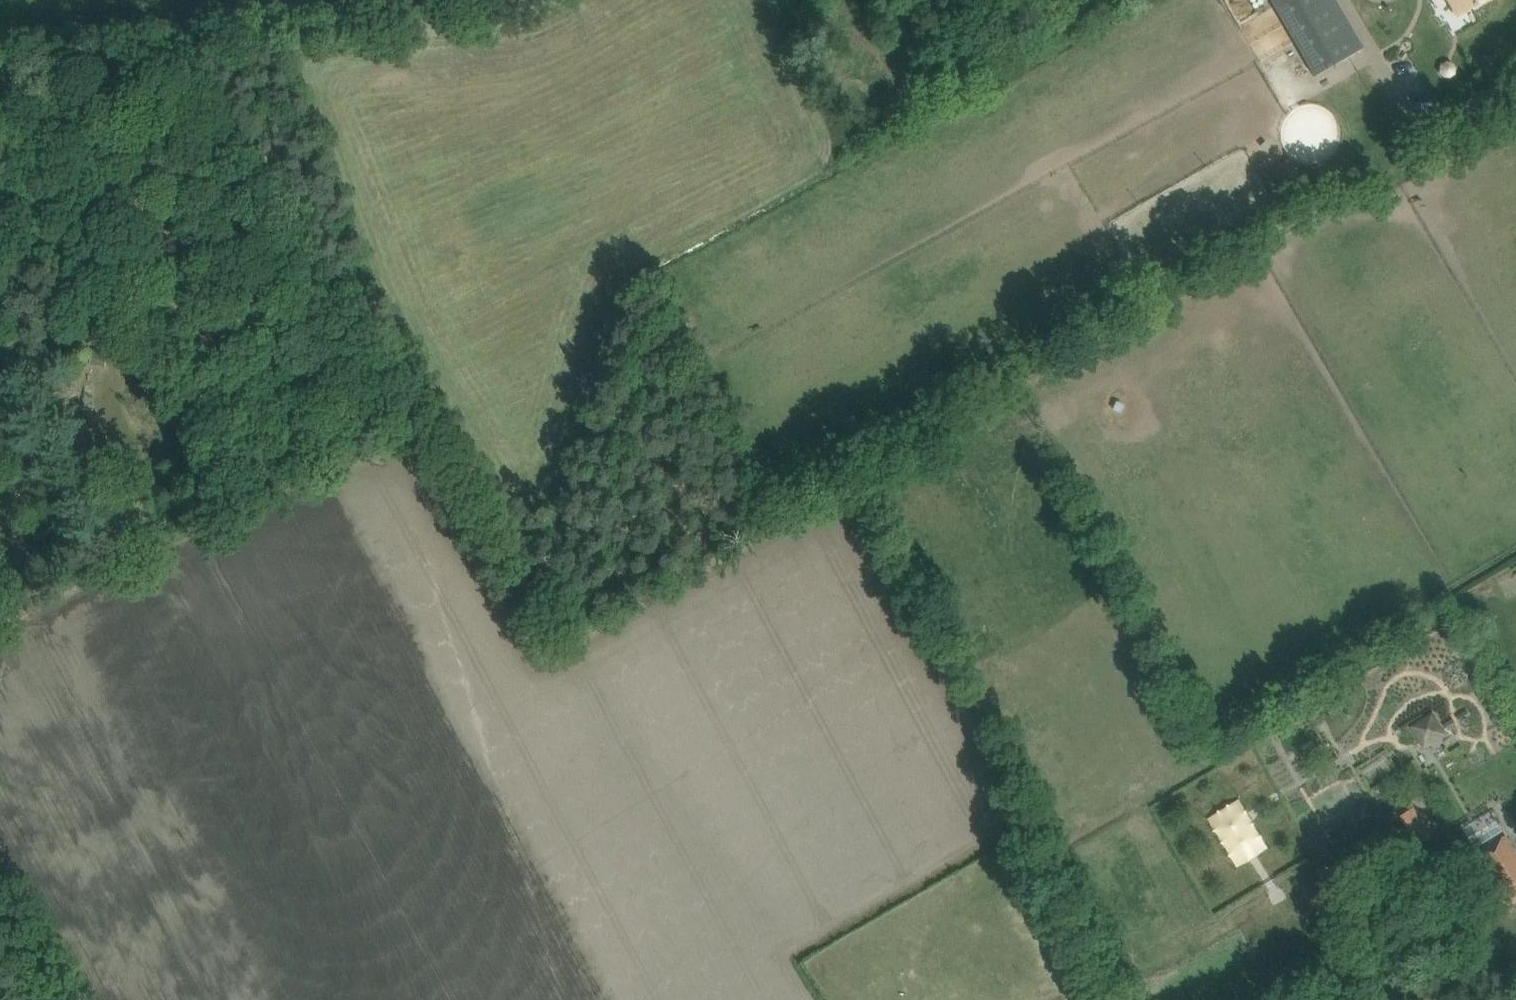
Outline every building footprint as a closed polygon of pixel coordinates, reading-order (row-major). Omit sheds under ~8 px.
[(1361,49),(1333,0),(1272,0),(1315,74),(1361,49)] [(1459,15),(1486,0),(1450,0),(1459,15)] [(112,367),(111,355),(96,356),(96,367),(112,367)] [(1432,712),(1409,726),(1423,749),(1446,735),(1432,712)] [(1415,807),(1400,816),(1418,845),(1433,836),(1415,807)] [(1475,851),(1508,906),(1515,901),(1515,852),(1505,833),(1475,851)]
